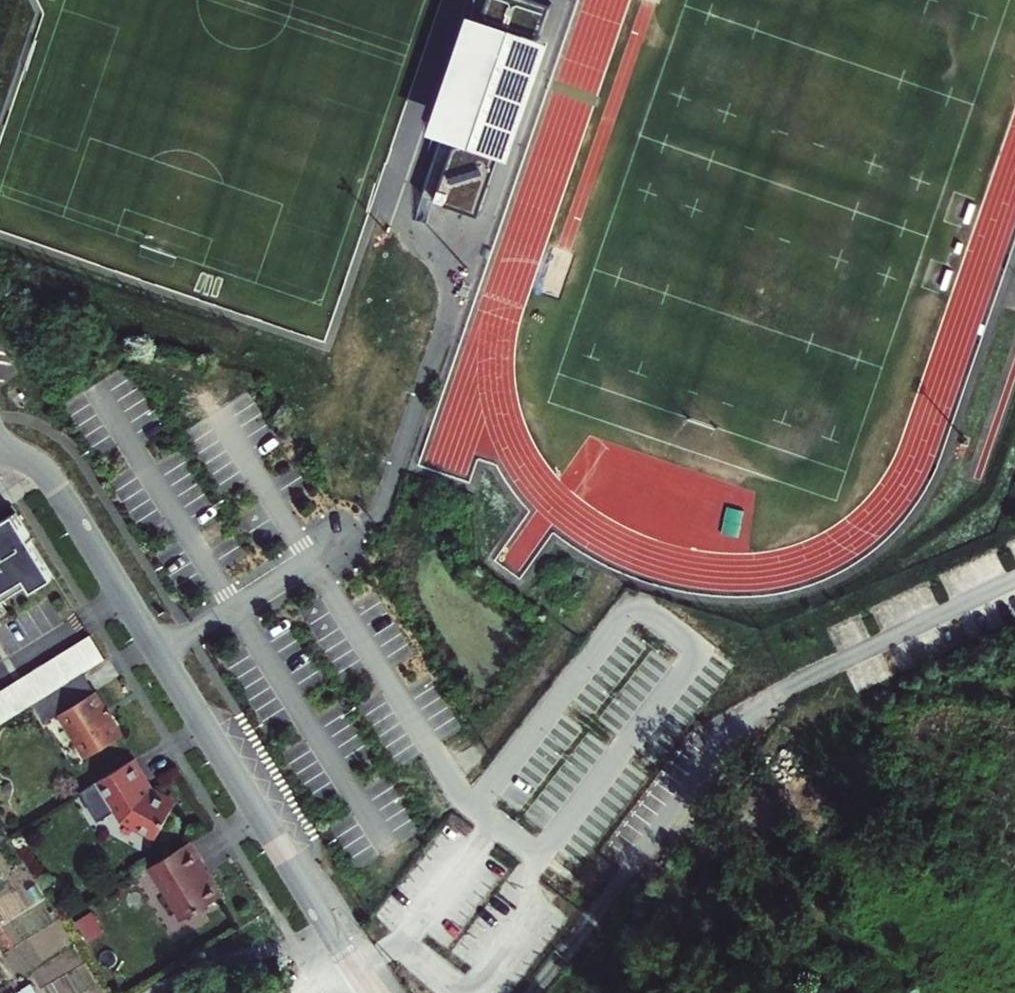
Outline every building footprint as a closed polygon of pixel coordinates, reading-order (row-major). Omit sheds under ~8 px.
[(541,37),(553,5),(540,0),(490,0),(484,17),(475,14),(434,130),(443,134),(421,195),(479,215),(500,155),(509,158),(551,40),(541,37)] [(0,515),(0,594),(25,578),(47,565),(48,563),(30,533),(13,507),(0,515)] [(47,565),(25,578),(29,584),(50,571),(47,565)] [(1,723),(13,716),(24,708),(36,701),(47,694),(59,687),(71,679),(82,672),(94,665),(105,658),(91,635),(80,642),(68,650),(57,657),(45,664),(33,671),(22,678),(10,685),(0,692),(0,723),(1,723)] [(46,698),(57,715),(93,692),(96,691),(85,674),(46,698)] [(93,692),(57,715),(84,759),(122,735),(112,718),(110,719),(93,692)] [(134,758),(76,794),(94,823),(117,809),(123,819),(157,837),(175,803),(151,789),(144,779),(146,778),(134,758)] [(190,841),(150,866),(182,919),(220,896),(209,879),(206,878),(200,869),(205,866),(190,841)] [(24,986),(29,992),(40,992),(33,981),(24,986)]
